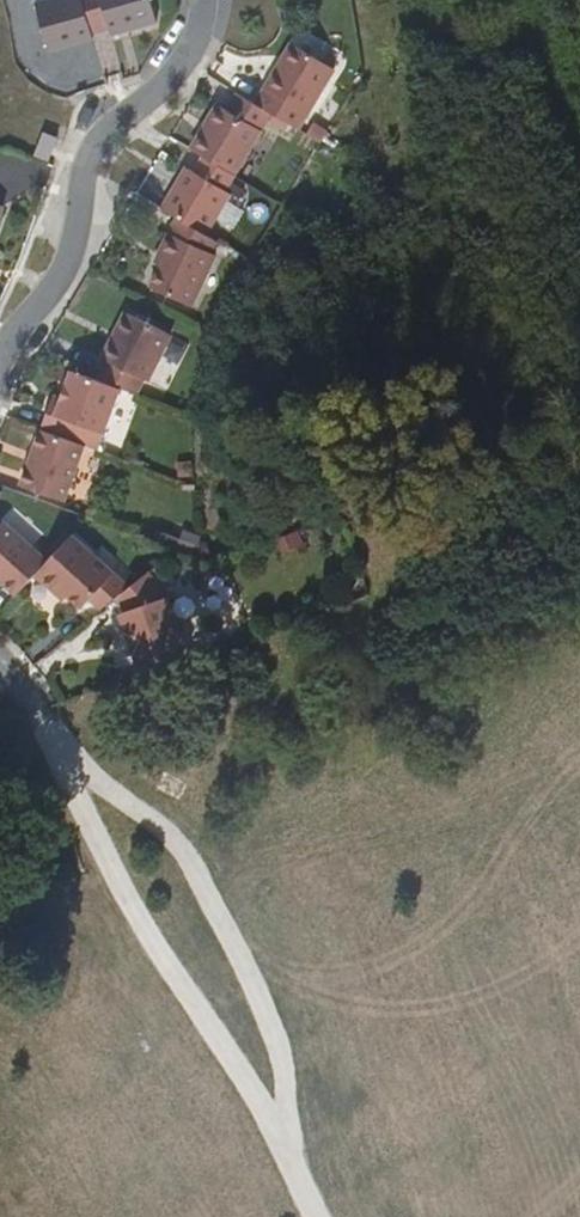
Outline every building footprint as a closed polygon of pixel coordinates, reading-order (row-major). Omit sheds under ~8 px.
[(85,0),(57,0),(38,5),(50,53),(96,41),(94,32),(85,0)] [(94,32),(113,27),(115,31),(135,26),(137,31),(163,24),(156,0),(85,0),(94,32)] [(117,37),(137,31),(135,26),(115,31),(117,37)] [(285,76),(302,48),(296,45),(279,73),(285,76)] [(276,116),(306,134),(342,72),(302,48),(285,76),(279,73),(260,106),(276,116)] [(208,159),(239,178),(276,116),(260,106),(241,95),(232,112),(226,109),(211,137),(207,134),(196,152),(208,159)] [(211,137),(226,109),(223,107),(207,134),(211,137)] [(35,157),(51,163),(58,140),(42,134),(35,157)] [(231,191),(239,178),(208,159),(199,173),(196,170),(186,188),(181,185),(166,211),(186,223),(211,237),(236,194),(231,191)] [(186,188),(196,170),(191,168),(181,185),(186,188)] [(10,212),(0,208),(0,238),(10,212)] [(215,255),(221,244),(211,237),(186,223),(172,247),(179,252),(172,263),(160,283),(192,303),(220,258),(215,255)] [(165,259),(172,263),(179,252),(172,247),(165,259)] [(122,342),(136,316),(130,313),(116,339),(122,342)] [(120,388),(140,395),(147,380),(151,382),(175,336),(136,316),(122,342),(116,339),(104,360),(110,364),(101,381),(120,388)] [(90,446),(100,450),(120,388),(101,381),(76,372),(66,398),(61,413),(53,410),(46,431),(90,446)] [(61,413),(66,398),(58,396),(53,410),(61,413)] [(69,504),(90,446),(46,431),(26,488),(69,504)] [(48,565),(2,524),(0,526),(0,583),(17,600),(45,569),(48,565)] [(88,534),(48,565),(45,569),(61,589),(67,584),(75,594),(86,606),(123,577),(88,534)] [(302,535),(276,542),(280,557),(306,549),(302,535)] [(146,675),(194,659),(172,600),(151,573),(118,600),(129,613),(125,618),(146,675)] [(70,598),(75,594),(67,584),(61,589),(70,598)]
